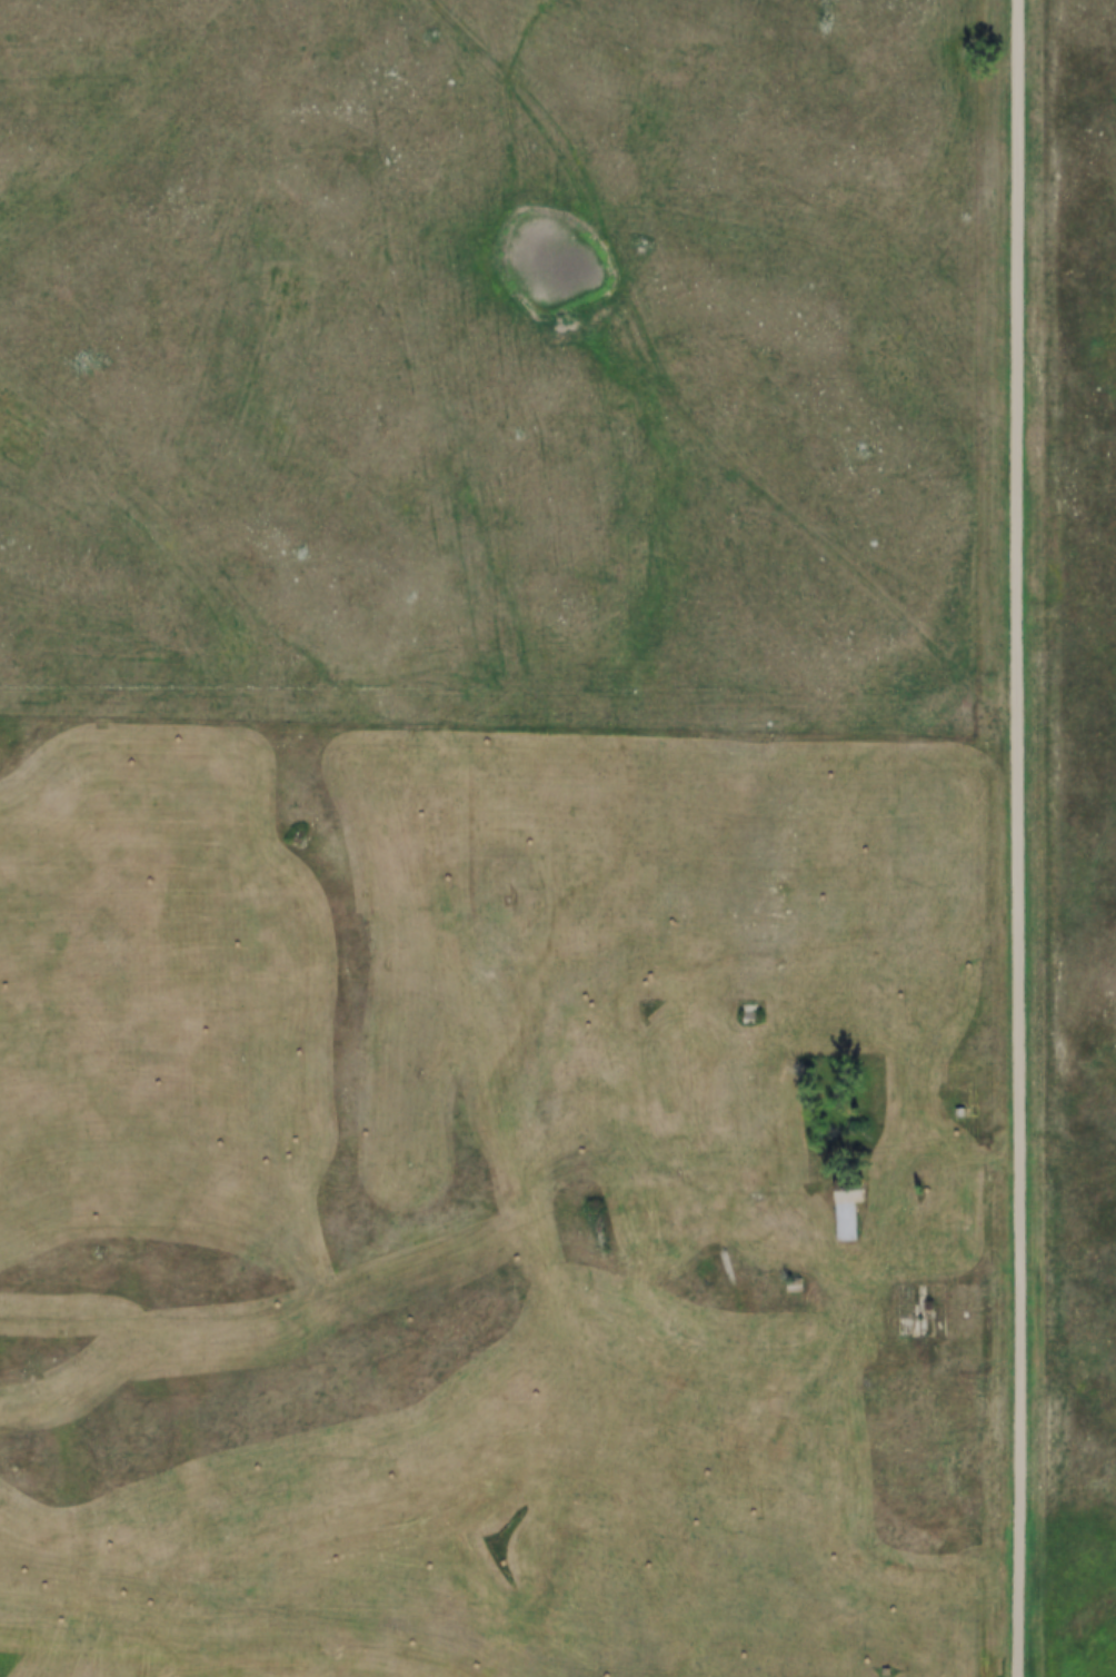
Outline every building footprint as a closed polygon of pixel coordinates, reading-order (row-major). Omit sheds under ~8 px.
[(837,1243),(857,1242),(856,1203),(863,1203),(863,1186),(836,1186),(837,1243)]
